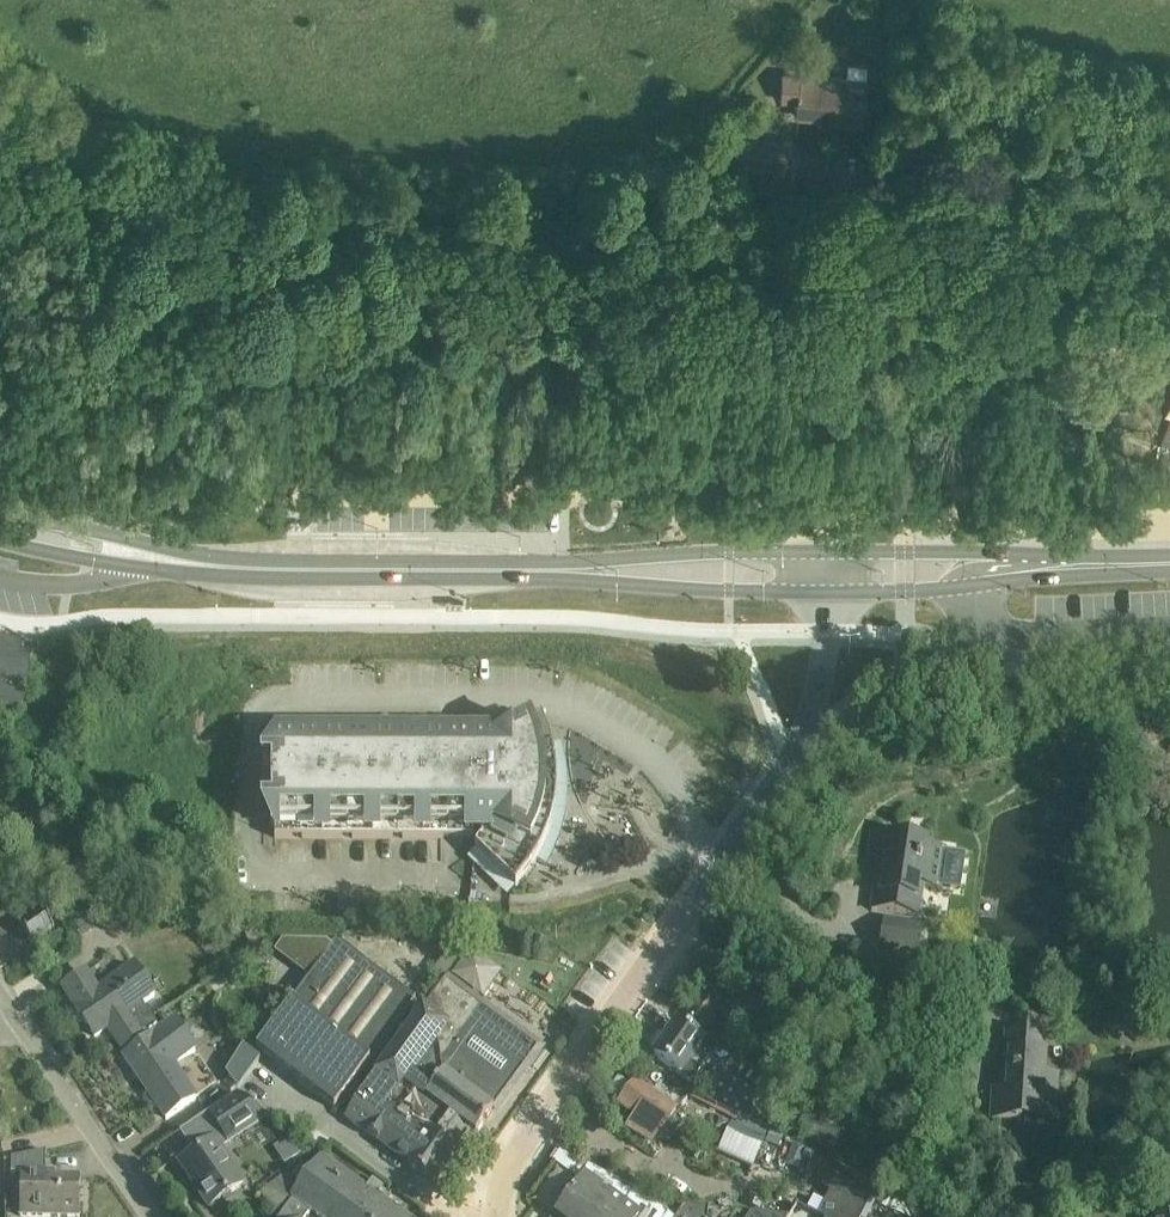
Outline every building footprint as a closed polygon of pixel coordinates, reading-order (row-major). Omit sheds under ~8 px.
[(832,81),(800,79),(800,73),(784,72),(783,101),(798,101),(798,116),(829,118),(828,122),(864,125),(867,80),(833,78),(832,81)] [(783,179),(786,149),(787,141),(741,137),(738,176),(783,179)] [(1163,433),(1159,457),(1166,458),(1163,472),(1168,473),(1169,473),(1169,418),(1163,433)] [(24,644),(0,639),(0,705),(21,709),(32,655),(22,653),(24,644)] [(1152,722),(1118,719),(1115,742),(1149,745),(1152,722)] [(546,732),(542,722),(493,746),(486,736),(288,736),(288,747),(271,747),(271,768),(272,768),(273,806),(261,806),(263,816),(276,842),(298,842),(321,842),(374,841),(399,841),(448,840),(483,840),(475,848),(499,872),(516,888),(527,875),(537,861),(538,860),(547,866),(557,847),(563,827),(567,806),(569,785),(567,764),(562,743),(551,746),(551,745),(550,742),(546,732)] [(959,742),(978,740),(976,725),(957,727),(959,742)] [(872,907),(872,909),(922,915),(924,898),(917,897),(919,883),(961,890),(966,852),(947,850),(947,848),(909,843),(909,837),(872,834),(869,855),(884,857),(877,907),(872,907)] [(561,837),(549,874),(572,881),(584,844),(561,837)] [(21,927),(32,944),(55,929),(43,912),(21,927)] [(888,919),(883,953),(921,957),(926,924),(888,919)] [(749,926),(737,943),(747,950),(759,933),(749,926)] [(255,1053),(334,1110),(416,998),(337,940),(332,947),(310,977),(255,1053)] [(276,952),(310,977),(332,947),(328,944),(283,942),(276,952)] [(482,996),(495,978),(479,966),(466,984),(482,996)] [(152,1020),(142,1005),(154,997),(135,967),(99,991),(87,973),(63,989),(95,1037),(110,1027),(119,1042),(152,1020)] [(764,1009),(734,987),(714,973),(697,997),(699,998),(685,1017),(705,1030),(716,1012),(746,1034),(764,1009)] [(544,1046),(485,1003),(449,976),(425,1008),(383,1067),(468,1129),(476,1134),(493,1111),(496,1113),(513,1089),(544,1046)] [(195,1100),(172,1067),(195,1053),(175,1023),(160,1032),(152,1020),(119,1042),(127,1054),(125,1056),(166,1119),(195,1100)] [(715,1050),(678,1023),(667,1038),(663,1036),(657,1037),(651,1045),(652,1051),(656,1054),(655,1056),(692,1083),(710,1058),(715,1050)] [(1046,1073),(1047,1035),(1007,1033),(1004,1093),(994,1093),(994,1120),(1058,1122),(1061,1073),(1046,1073)] [(459,1142),(468,1129),(383,1067),(346,1118),(435,1183),(459,1150),(450,1143),(453,1138),(459,1142)] [(677,1110),(655,1095),(636,1081),(619,1105),(636,1117),(628,1128),(652,1145),(677,1110)] [(843,1106),(821,1092),(801,1123),(812,1130),(807,1142),(831,1154),(846,1127),(834,1121),(843,1106)] [(244,1185),(218,1146),(263,1116),(268,1120),(270,1119),(257,1110),(258,1109),(252,1104),(251,1105),(237,1095),(183,1131),(184,1132),(185,1132),(199,1151),(181,1163),(210,1207),(244,1185)] [(758,1101),(751,1116),(769,1124),(776,1109),(758,1101)] [(733,1123),(728,1131),(723,1139),(757,1154),(767,1136),(733,1123)] [(550,1160),(560,1166),(568,1155),(558,1148),(550,1160)] [(77,1216),(80,1216),(81,1179),(55,1178),(55,1172),(46,1172),(46,1151),(12,1157),(12,1170),(20,1171),(17,1214),(77,1216)] [(322,1157),(308,1176),(292,1199),(293,1200),(289,1205),(307,1216),(311,1211),(321,1216),(408,1216),(322,1157)] [(584,1177),(559,1212),(566,1216),(596,1216),(601,1209),(612,1216),(665,1216),(669,1211),(654,1200),(591,1167),(584,1177)] [(868,1200),(875,1187),(849,1173),(843,1187),(832,1216),(860,1216),(868,1200)] [(289,1205),(280,1216),(307,1216),(289,1205)] [(906,1207),(910,1216),(942,1216),(941,1212),(906,1207)]
